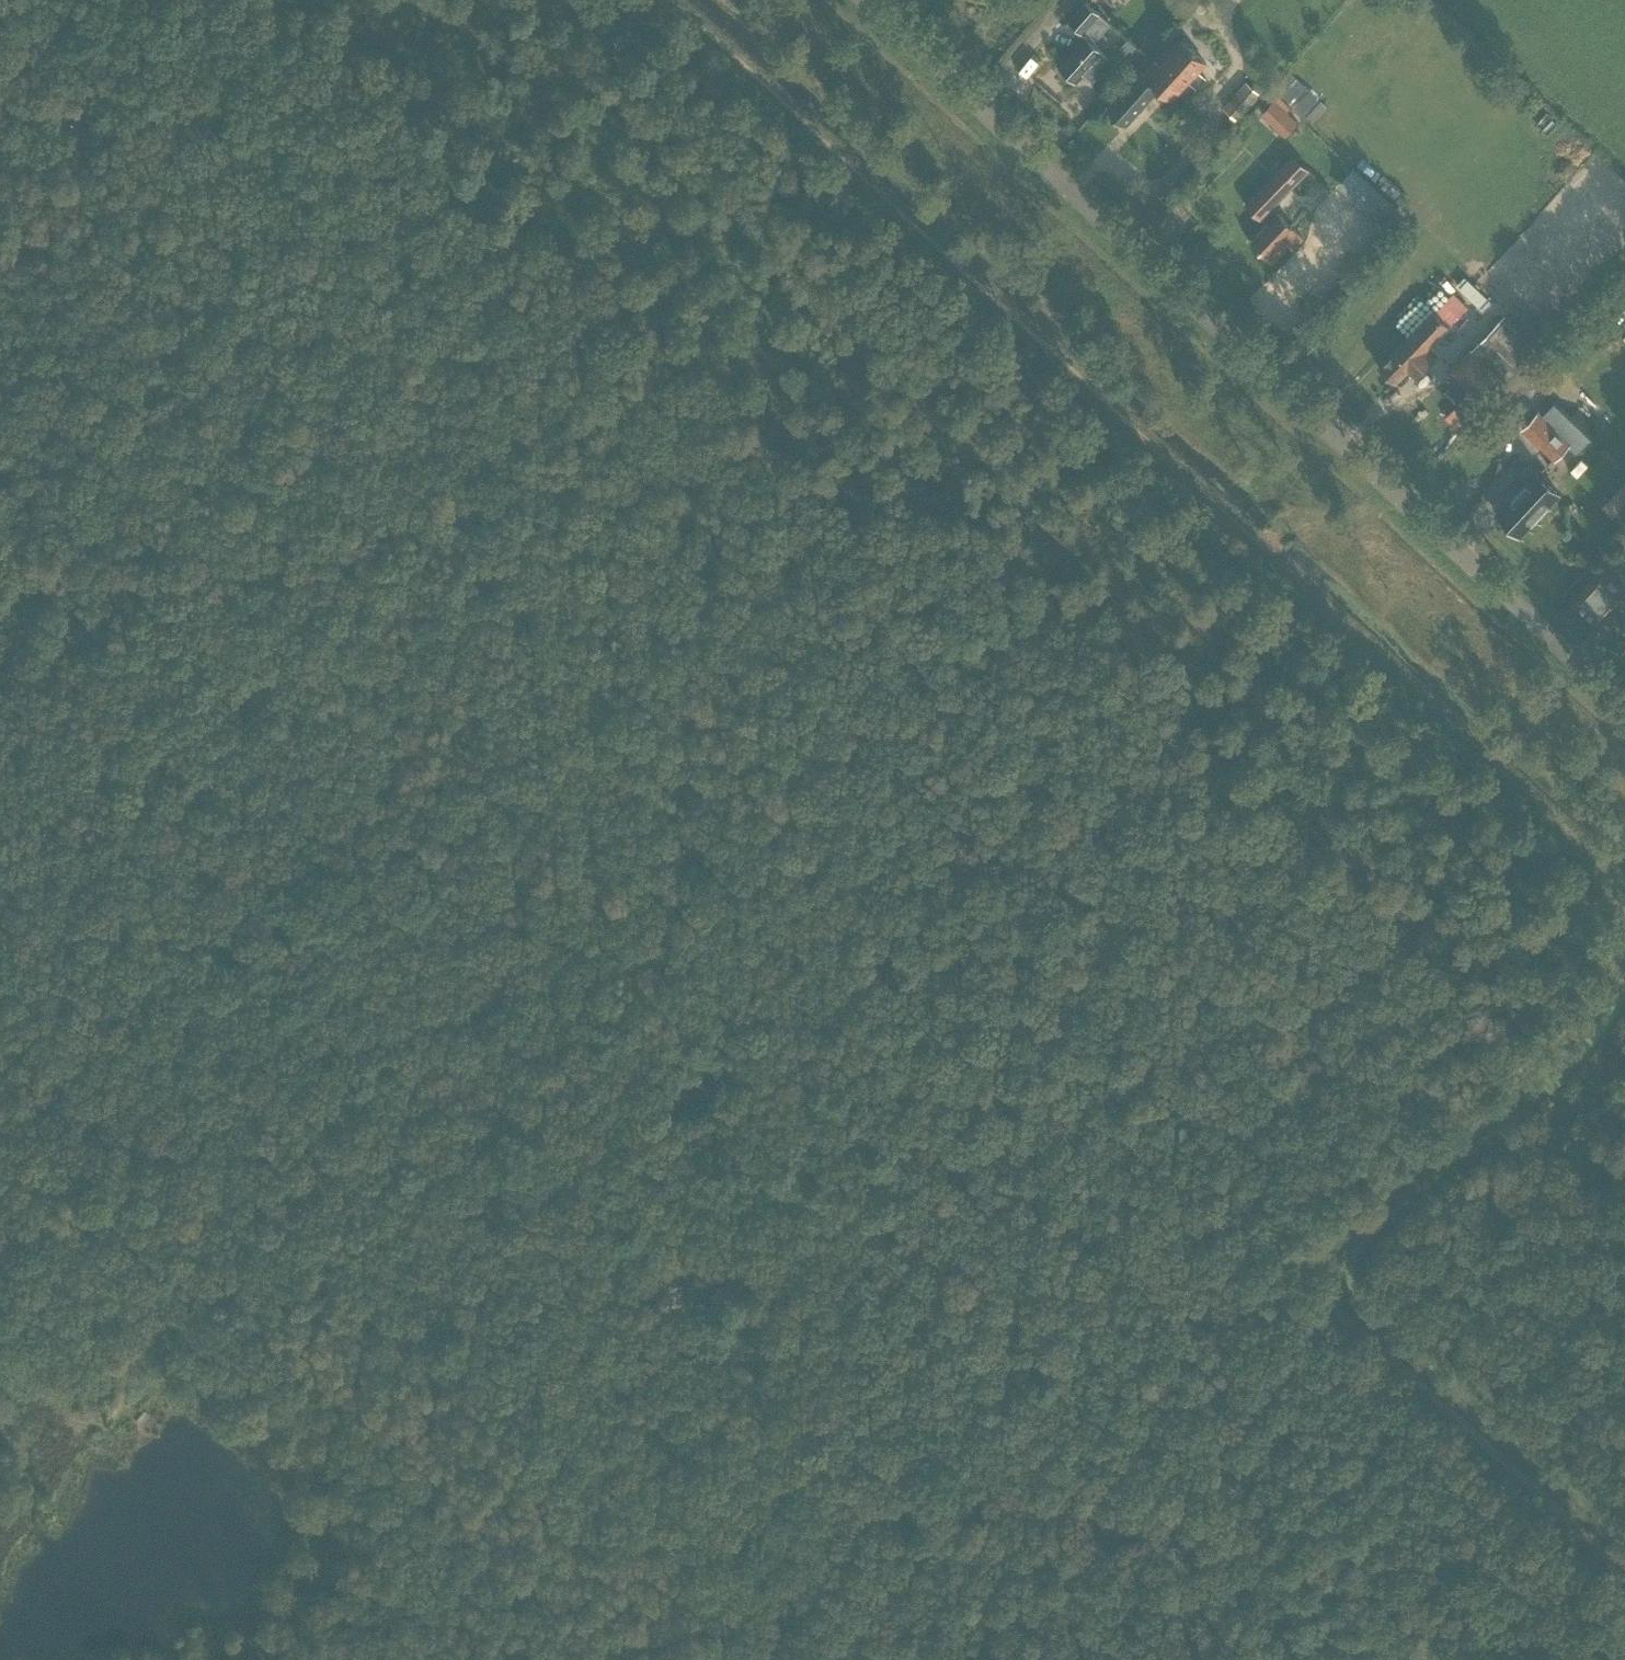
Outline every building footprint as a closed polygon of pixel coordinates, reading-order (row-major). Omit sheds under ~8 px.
[(1075,82),(1084,74),(1092,82),(1111,62),(1104,55),(1105,53),(1096,44),(1114,26),(1103,15),(1090,2),(1071,22),(1088,38),(1060,68),(1075,82)] [(1161,77),(1174,89),(1192,71),(1210,50),(1197,38),(1161,77)] [(1153,86),(1156,83),(1148,76),(1141,84),(1135,79),(1108,110),(1126,126),(1153,95),(1158,90),(1153,86)] [(1271,96),(1260,112),(1288,131),(1299,116),(1271,96)] [(1311,170),(1295,155),(1246,205),(1262,220),(1265,217),(1271,222),(1251,242),(1273,263),(1289,246),(1293,250),(1305,238),(1279,214),(1275,218),(1269,213),(1311,170)] [(1450,304),(1460,313),(1466,307),(1456,297),(1450,304)] [(1436,310),(1449,324),(1457,316),(1443,302),(1436,310)] [(1416,377),(1436,357),(1427,349),(1449,326),(1435,312),(1409,338),(1382,366),(1381,366),(1380,367),(1396,382),(1397,381),(1408,369),(1416,377)] [(1502,382),(1505,384),(1540,347),(1506,314),(1471,350),(1503,381),(1502,382)] [(1482,402),(1502,382),(1503,381),(1471,350),(1452,370),(1468,385),(1466,387),(1482,402)] [(1576,453),(1600,427),(1578,407),(1571,414),(1557,401),(1543,417),(1538,413),(1522,430),(1557,462),(1570,447),(1576,453)] [(1547,482),(1553,476),(1544,467),(1538,474),(1529,465),(1518,476),(1529,487),(1501,517),(1517,531),(1545,501),(1545,500),(1555,489),(1547,482)] [(1624,526),(1624,480),(1602,506),(1624,526)] [(1624,596),(1624,586),(1604,567),(1592,582),(1572,603),(1597,626),(1617,604),(1624,596)]
